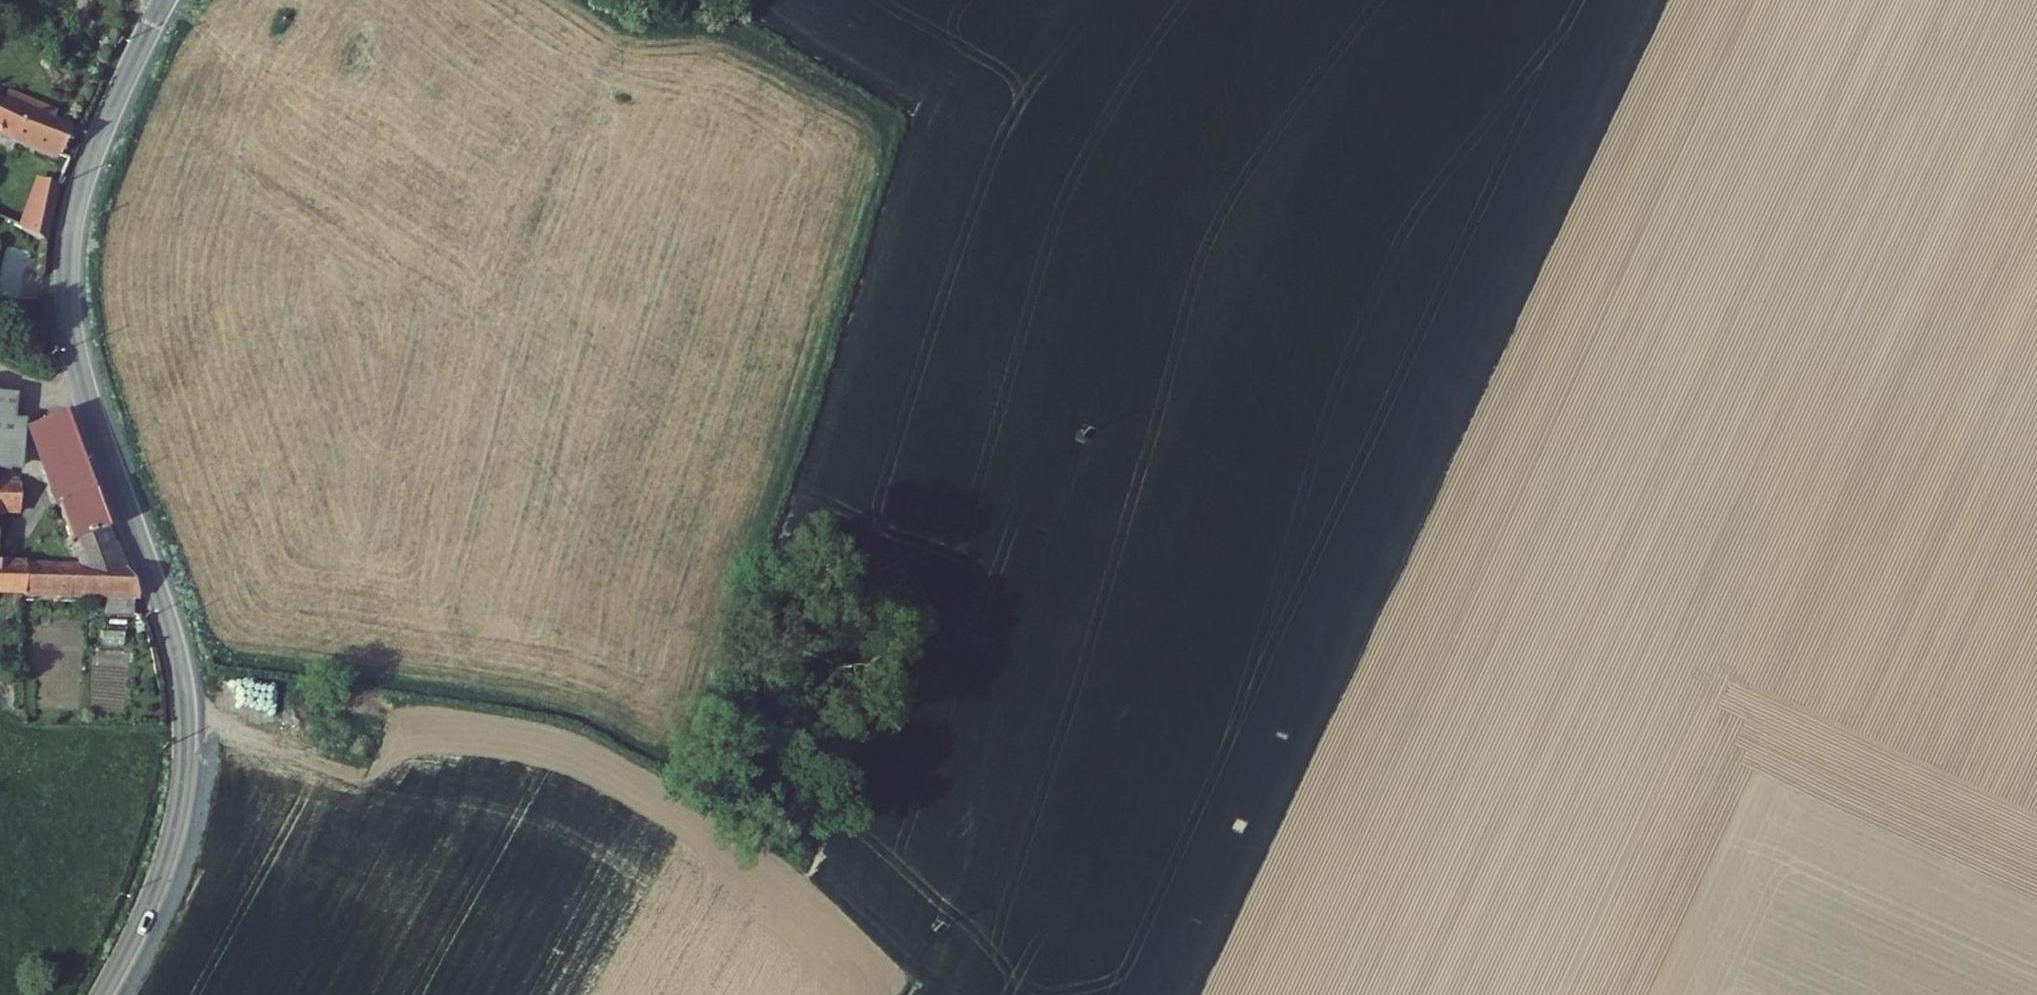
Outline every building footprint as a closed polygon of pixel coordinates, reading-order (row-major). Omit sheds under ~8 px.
[(63,158),(73,133),(52,125),(59,110),(13,89),(7,104),(0,101),(0,130),(63,158)] [(42,174),(23,228),(43,238),(62,182),(42,174)] [(62,511),(75,545),(78,543),(115,530),(71,413),(42,427),(71,508),(62,511)] [(13,487),(13,421),(0,420),(0,486),(13,487)] [(38,518),(38,488),(13,487),(0,486),(0,516),(38,518)] [(78,543),(87,571),(111,572),(110,561),(124,554),(115,530),(78,543)] [(108,600),(135,602),(142,602),(124,554),(110,561),(111,572),(87,571),(0,567),(0,595),(108,600)] [(134,618),(135,602),(108,600),(107,617),(134,618)]
